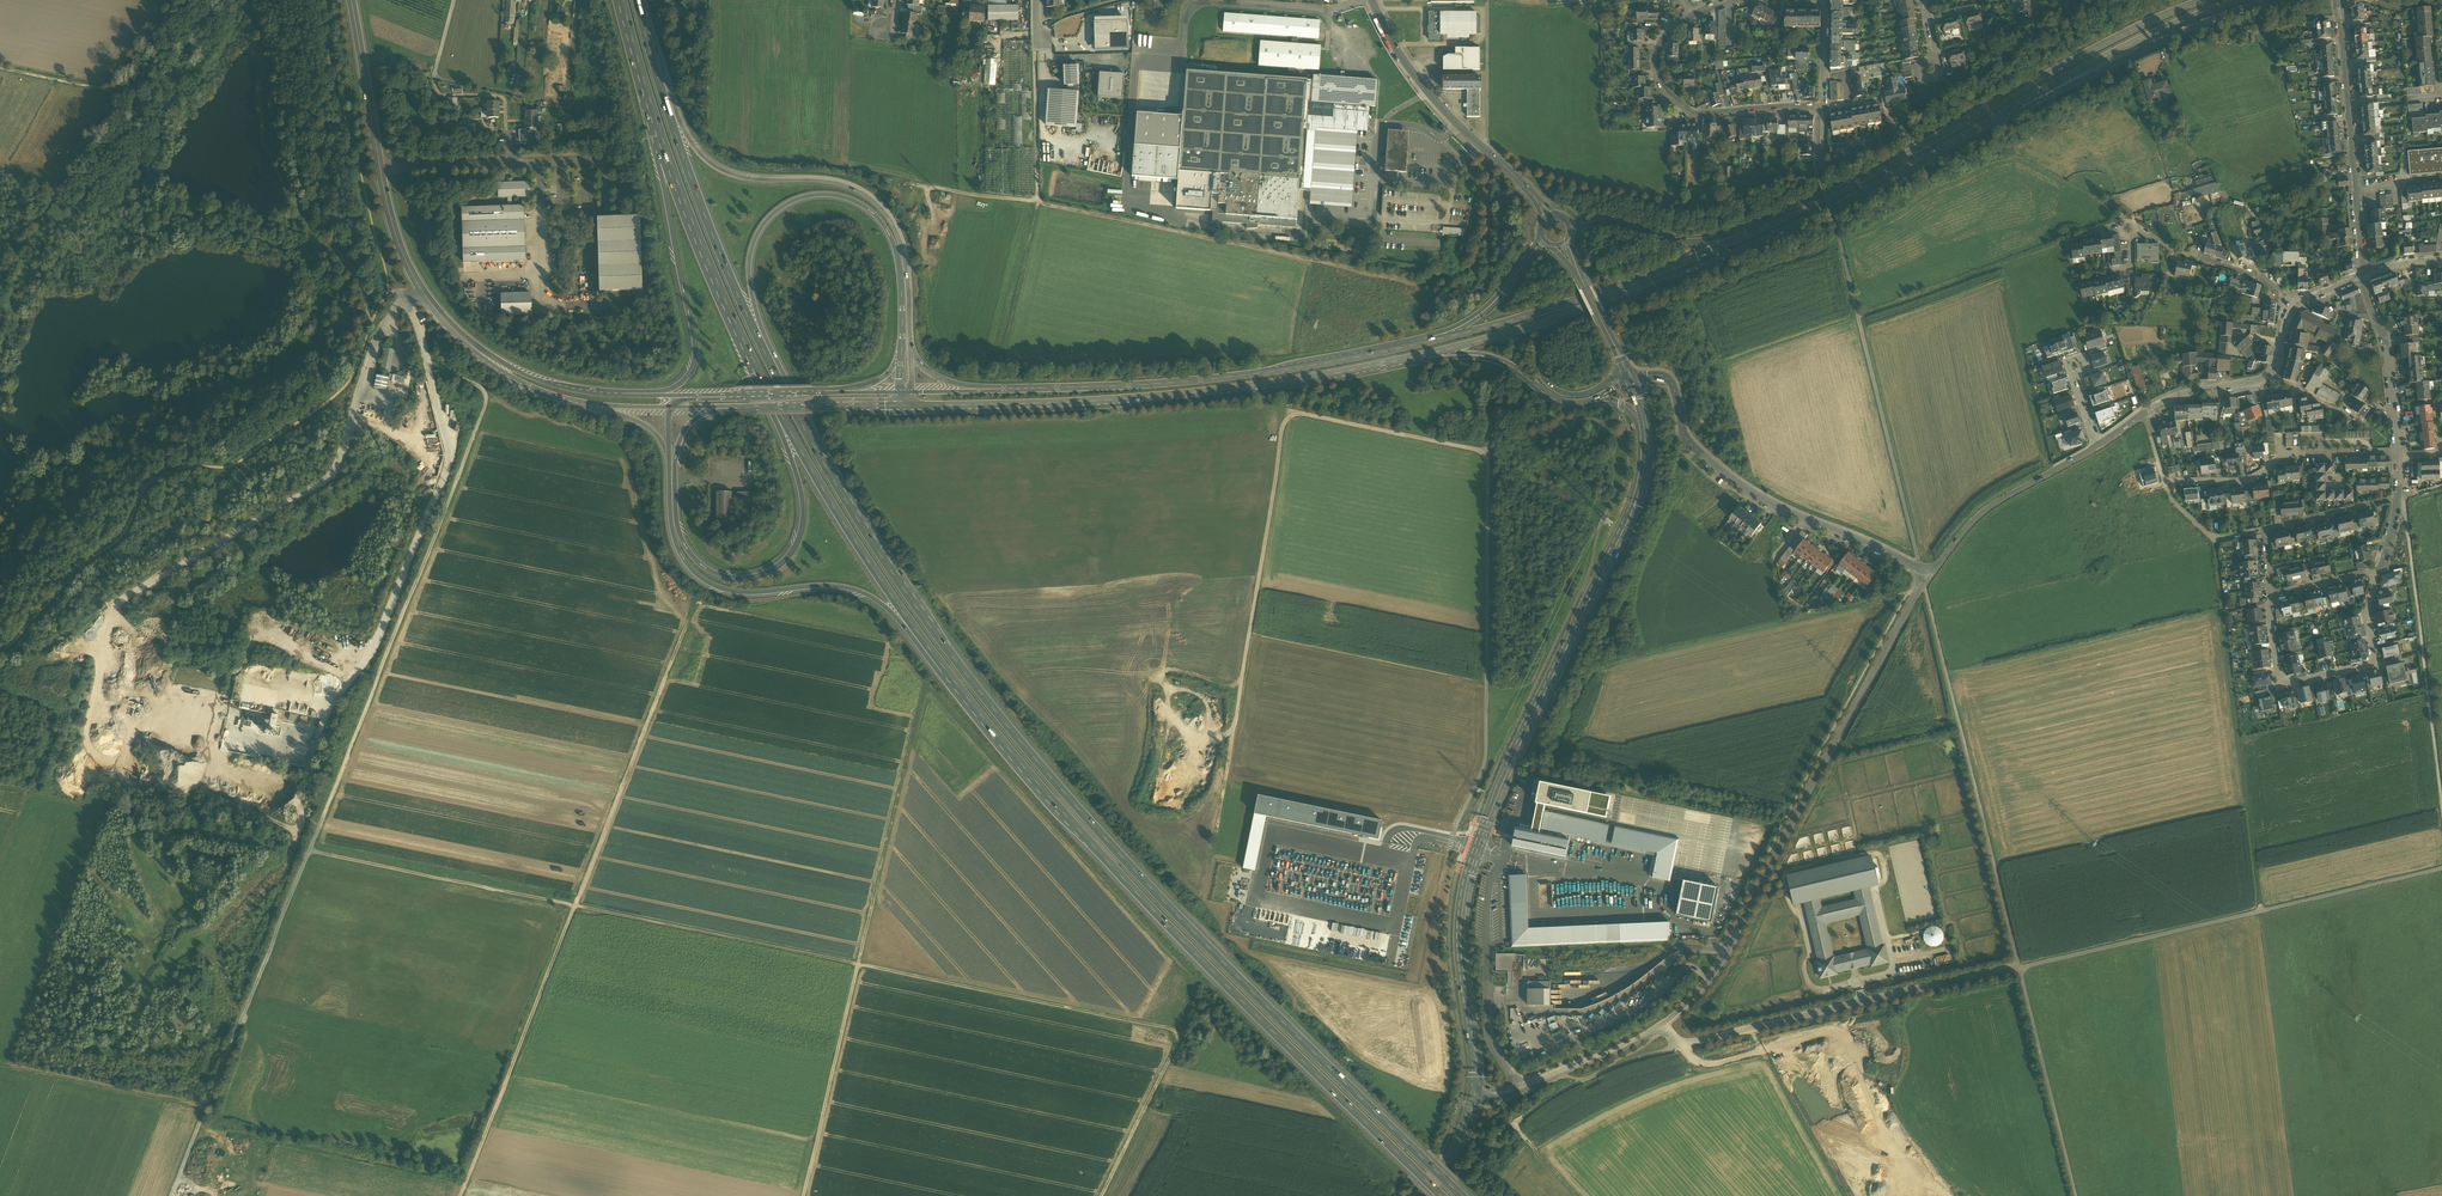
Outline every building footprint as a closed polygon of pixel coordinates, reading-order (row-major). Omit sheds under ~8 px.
[(512,0),(506,0),(505,23),(514,24),(516,2),(516,0),(512,0)] [(873,7),(883,8),(884,0),(873,0),(873,7)] [(2015,2),(2018,14),(2024,13),(2032,11),(2029,0),(2025,0),(2024,0),(2015,2)] [(1766,8),(1758,4),(1754,10),(1752,15),(1760,19),(1761,18),(1766,8)] [(1913,4),(1900,7),(1901,14),(1914,12),(1913,8),(1914,8),(1913,4)] [(2360,5),(2350,6),(2350,9),(2351,9),(2352,13),(2363,12),(2362,4),(2360,5)] [(1007,5),(988,5),(988,20),(1019,20),(1018,6),(1007,5)] [(1843,5),(1831,6),(1832,14),(1842,13),(1844,13),(1844,10),(1843,5)] [(971,6),(964,6),(963,20),(970,20),(971,6)] [(985,7),(971,6),(970,20),(984,22),(985,7)] [(1754,10),(1748,7),(1745,13),(1751,16),(1752,15),(1754,10)] [(1648,8),(1638,8),(1638,13),(1637,13),(1637,21),(1638,21),(1638,20),(1648,20),(1649,20),(1648,9),(1648,8)] [(1773,13),(1766,8),(1761,18),(1768,22),(1773,13)] [(1655,11),(1655,10),(1649,10),(1649,9),(1648,9),(1649,20),(1659,20),(1659,16),(1659,9),(1658,9),(1659,11),(1655,11)] [(2032,11),(2024,13),(2025,18),(2023,19),(2025,25),(2034,23),(2034,22),(2039,21),(2036,10),(2032,11)] [(1797,11),(1785,11),(1785,25),(1797,25),(1797,11)] [(1820,11),(1797,11),(1797,25),(1820,25),(1820,11)] [(1979,11),(1967,14),(1967,18),(1966,19),(1968,26),(1982,23),(1981,20),(1982,20),(1981,15),(1980,16),(1979,11)] [(913,13),(905,12),(904,23),(915,25),(917,14),(913,13)] [(1434,19),(1434,12),(1429,12),(1429,40),(1440,40),(1440,34),(1476,34),(1476,16),(1476,13),(1440,12),(1440,19),(1434,19)] [(1914,12),(1901,14),(1903,22),(1913,20),(1916,19),(1915,15),(1914,12)] [(2363,12),(2352,13),(2352,21),(2364,20),(2363,14),(2363,12)] [(1298,37),(1319,39),(1320,21),(1224,13),(1223,31),(1292,36),(1298,37)] [(1842,13),(1832,14),(1832,22),(1842,22),(1842,17),(1842,13)] [(2430,13),(2419,14),(2419,20),(2418,20),(2419,32),(2420,31),(2421,38),(2429,37),(2432,37),(2430,13)] [(1957,18),(1948,20),(1948,21),(1943,21),(1943,25),(1943,27),(1944,27),(1944,28),(1943,29),(1944,30),(1945,31),(1950,30),(1952,31),(1953,30),(1959,29),(1957,18)] [(1903,22),(1901,22),(1902,30),(1915,27),(1914,23),(1913,20),(1903,22)] [(2329,20),(2313,22),(2314,27),(2316,27),(2316,30),(2317,30),(2330,29),(2329,20)] [(1095,51),(1128,50),(1127,21),(1094,22),(1095,51)] [(915,25),(904,23),(902,33),(914,35),(915,25)] [(1715,23),(1705,23),(1705,36),(1706,36),(1706,35),(1715,35),(1714,36),(1715,36),(1715,28),(1715,23)] [(1902,30),(1901,30),(1903,37),(1917,35),(1915,27),(1902,30)] [(2366,27),(2354,28),(2355,36),(2366,35),(2366,27)] [(1699,29),(1689,29),(1689,42),(1698,42),(1699,42),(1699,35),(1699,29)] [(1842,34),(1842,30),(1831,29),(1831,37),(1842,37),(1842,34)] [(2330,29),(2317,30),(2318,36),(2316,36),(2316,38),(2316,39),(2330,38),(2330,29)] [(1644,31),(1637,31),(1637,32),(1633,32),(1633,37),(1632,37),(1632,42),(1633,42),(1642,42),(1644,41),(1644,31)] [(1917,35),(1903,37),(1904,45),(1916,42),(1916,43),(1918,42),(1917,35)] [(2366,35),(2355,36),(2356,43),(2367,42),(2366,35)] [(1842,37),(1831,37),(1831,45),(1841,45),(1841,42),(1842,37)] [(2421,38),(2417,38),(2418,45),(2416,45),(2417,56),(2418,56),(2419,63),(2431,62),(2429,37),(2421,38)] [(1291,44),(1260,41),(1258,66),(1288,68),(1288,78),(1294,79),(1295,68),(1319,70),(1321,46),(1297,44),(1291,44)] [(1904,45),(1903,45),(1904,52),(1917,50),(1916,47),(1917,47),(1916,43),(1916,42),(1904,45)] [(2367,42),(2356,43),(2356,51),(2368,50),(2367,42)] [(1678,44),(1669,44),(1668,57),(1669,57),(1669,56),(1678,57),(1678,45),(1678,44)] [(1841,45),(1831,45),(1831,53),(1841,53),(1841,48),(1841,45)] [(2331,45),(2319,46),(2320,54),(2332,53),(2331,45)] [(1480,48),(1467,48),(1467,55),(1467,70),(1480,70),(1480,48)] [(1635,49),(1629,49),(1631,49),(1631,54),(1630,54),(1630,59),(1629,59),(1640,59),(1639,49),(1640,49),(1635,49)] [(1809,50),(1796,49),(1796,59),(1809,60),(1809,50)] [(1917,50),(1904,52),(1905,60),(1910,60),(1919,58),(1918,53),(1917,53),(1917,50)] [(1963,50),(1954,52),(1949,53),(1951,63),(1956,62),(1958,63),(1959,62),(1965,60),(1963,50)] [(2368,50),(2356,51),(2357,59),(2366,58),(2369,58),(2369,57),(2368,50)] [(1841,53),(1831,53),(1831,61),(1841,61),(1841,58),(1841,53)] [(2332,53),(2320,54),(2321,62),(2332,61),(2332,53)] [(1467,55),(1448,55),(1443,57),(1443,70),(1467,70),(1467,55)] [(1640,59),(1629,59),(1629,60),(1629,66),(1631,66),(1631,70),(1629,70),(1629,71),(1636,71),(1640,70),(1640,60),(1640,59)] [(995,86),(997,61),(986,60),(983,85),(995,86)] [(1722,61),(1714,62),(1716,70),(1723,69),(1722,61)] [(2332,61),(2321,62),(2322,69),(2333,68),(2332,61)] [(2431,62),(2419,63),(2419,69),(2418,69),(2419,81),(2420,81),(2421,87),(2427,86),(2430,86),(2433,86),(2431,62)] [(1078,65),(1064,66),(1064,85),(1079,85),(1078,65)] [(1756,68),(1748,69),(1749,74),(1750,74),(1761,72),(1765,72),(1765,67),(1764,67),(1763,65),(1759,66),(1760,66),(1759,66),(1758,66),(1756,66),(1756,68)] [(1876,65),(1863,67),(1859,68),(1860,77),(1861,77),(1861,80),(1867,79),(1878,78),(1876,65)] [(2369,65),(2358,66),(2358,74),(2370,73),(2369,65)] [(1796,66),(1782,68),(1783,69),(1781,70),(1781,72),(1782,79),(1784,79),(1784,72),(1785,69),(1786,70),(1796,68),(1796,66)] [(2333,68),(2322,69),(2322,77),(2334,76),(2333,68)] [(1748,69),(1743,69),(1743,74),(1743,77),(1751,76),(1750,74),(1749,74),(1748,69)] [(1288,78),(1186,71),(1183,117),(1180,149),(1179,172),(1228,175),(1228,185),(1225,215),(1246,217),(1296,221),(1297,221),(1299,190),(1299,185),(1302,145),(1303,134),(1307,80),(1294,79),(1288,78)] [(1123,100),(1124,75),(1100,73),(1098,98),(1123,100)] [(1797,73),(1793,74),(1793,79),(1792,80),(1794,94),(1796,94),(1797,101),(1801,101),(1800,93),(1798,84),(1797,73)] [(2370,73),(2358,74),(2359,82),(2371,80),(2370,73)] [(1694,75),(1690,75),(1689,76),(1685,76),(1685,80),(1684,80),(1684,87),(1694,87),(1694,86),(1694,79),(1694,75)] [(1341,78),(1313,76),(1313,80),(1312,101),(1311,102),(1330,103),(1369,106),(1375,107),(1377,80),(1344,78),(1341,78)] [(1480,77),(1443,77),(1443,89),(1480,89),(1480,77)] [(1640,77),(1632,77),(1632,78),(1629,78),(1629,82),(1633,82),(1633,88),(1639,88),(1646,88),(1646,78),(1646,77),(1640,77)] [(1860,77),(1854,77),(1856,93),(1857,97),(1861,96),(1861,99),(1864,98),(1863,95),(1862,88),(1862,87),(1862,84),(1861,80),(1861,77),(1860,77)] [(1761,78),(1751,79),(1751,82),(1752,89),(1762,87),(1761,78)] [(1896,78),(1886,80),(1889,92),(1885,93),(1884,93),(1886,100),(1906,96),(1905,89),(1899,90),(1896,78)] [(1313,80),(1307,80),(1303,134),(1307,135),(1309,116),(1310,101),(1312,101),(1313,80)] [(2166,82),(2152,86),(2150,80),(2143,82),(2144,84),(2147,94),(2150,103),(2161,99),(2160,96),(2169,93),(2166,82)] [(2371,80),(2359,82),(2360,89),(2371,88),(2371,80)] [(1720,82),(1715,84),(1718,94),(1719,96),(1724,95),(1720,82)] [(1744,84),(1737,85),(1738,89),(1738,91),(1752,89),(1751,82),(1749,82),(1749,84),(1745,85),(1745,84),(1744,84)] [(1804,82),(1798,82),(1799,84),(1798,84),(1800,93),(1803,93),(1804,92),(1804,89),(1805,89),(1805,98),(1814,98),(1814,88),(1810,88),(1810,87),(1809,85),(1806,85),(1805,87),(1803,87),(1804,82)] [(1844,82),(1836,83),(1837,101),(1845,100),(1844,82)] [(2334,83),(2323,84),(2324,92),(2335,91),(2334,83)] [(1646,88),(1639,88),(1640,88),(1640,94),(1641,94),(1641,98),(1641,99),(1646,99),(1652,99),(1651,88),(1652,88),(1646,88)] [(2371,88),(2360,89),(2360,97),(2372,96),(2371,88)] [(1480,89),(1467,89),(1467,110),(1479,111),(1480,89)] [(1078,92),(1049,90),(1046,125),(1076,128),(1078,92)] [(2324,92),(2323,92),(2324,100),(2336,99),(2335,91),(2324,92)] [(1711,93),(1704,96),(1706,104),(1711,103),(1709,96),(1712,96),(1711,93)] [(1712,96),(1709,96),(1711,103),(1713,107),(1721,104),(1719,96),(1718,94),(1712,96)] [(2336,99),(2324,100),(2325,108),(2337,107),(2336,99)] [(498,101),(487,102),(487,110),(498,110),(498,101)] [(1357,131),(1367,132),(1368,123),(1369,106),(1311,102),(1312,101),(1310,101),(1307,135),(1306,145),(1303,186),(1303,191),(1311,191),(1315,128),(1317,128),(1357,131)] [(2373,103),(2361,104),(2362,112),(2373,111),(2377,111),(2379,110),(2378,103),(2377,103),(2373,103)] [(1879,105),(1872,106),(1875,123),(1882,121),(1879,105)] [(1654,106),(1647,106),(1647,115),(1661,115),(1661,109),(1660,108),(1654,108),(1654,106)] [(1875,123),(1872,106),(1865,107),(1868,124),(1875,123)] [(1868,124),(1865,107),(1858,109),(1861,125),(1868,124)] [(2337,107),(2325,108),(2326,116),(2337,115),(2337,107)] [(1858,109),(1851,110),(1851,111),(1853,126),(1861,125),(1858,109)] [(498,110),(487,110),(488,118),(498,118),(498,110)] [(536,110),(525,111),(526,123),(525,123),(525,128),(531,128),(531,126),(536,126),(536,128),(537,128),(536,110)] [(1851,111),(1844,113),(1847,129),(1854,128),(1853,126),(1851,111)] [(2373,111),(2362,112),(2362,120),(2374,119),(2373,111)] [(1137,113),(1135,145),(1180,149),(1183,117),(1163,115),(1164,112),(1158,112),(1158,115),(1137,113)] [(2425,115),(2426,118),(2427,130),(2441,128),(2441,126),(2441,112),(2439,112),(2439,114),(2425,115)] [(1844,113),(1837,114),(1840,130),(1847,129),(1844,113)] [(1837,114),(1829,115),(1832,132),(1840,130),(1837,114)] [(1661,115),(1647,115),(1647,117),(1647,127),(1656,127),(1662,127),(1661,115)] [(1798,116),(1789,116),(1789,120),(1789,128),(1798,128),(1798,116)] [(1809,116),(1798,116),(1798,128),(1798,132),(1809,132),(1809,128),(1809,122),(1809,116)] [(2426,118),(2412,119),(2413,133),(2427,132),(2427,130),(2426,118)] [(2374,119),(2362,120),(2363,127),(2375,126),(2374,119)] [(1779,120),(1768,120),(1768,126),(1768,130),(1778,130),(1779,130),(1779,126),(1779,120)] [(2338,121),(2326,122),(2327,130),(2339,129),(2338,121)] [(562,124),(557,124),(557,134),(567,134),(566,127),(562,127),(562,124)] [(1698,125),(1686,125),(1686,141),(1697,141),(1698,141),(1698,134),(1698,125)] [(1716,125),(1706,125),(1706,127),(1705,138),(1716,138),(1716,125)] [(1725,128),(1726,133),(1724,133),(1724,134),(1726,139),(1734,137),(1737,136),(1733,126),(1725,128)] [(2375,126),(2363,127),(2364,135),(2371,135),(2375,134),(2375,133),(2375,126)] [(1311,205),(1352,208),(1352,202),(1354,183),(1355,165),(1356,146),(1357,131),(1317,128),(1315,128),(1311,191),(1310,205),(1311,205)] [(2339,129),(2327,130),(2328,138),(2339,137),(2339,129)] [(1409,132),(1388,130),(1387,144),(1387,151),(1389,151),(1389,149),(1406,150),(1405,152),(1408,152),(1408,145),(1409,132)] [(1680,133),(1675,133),(1675,138),(1671,138),(1671,146),(1680,146),(1680,141),(1680,133)] [(2339,137),(2328,138),(2328,146),(2340,145),(2339,137)] [(2371,141),(2364,142),(2365,150),(2377,149),(2376,141),(2371,141)] [(1809,143),(1803,143),(1803,144),(1803,147),(1802,155),(1813,155),(1813,143),(1811,143),(1809,143)] [(1180,149),(1135,145),(1134,145),(1132,177),(1139,177),(1156,179),(1178,180),(1179,172),(1180,149)] [(2328,146),(2329,154),(2331,154),(2341,153),(2340,145),(2328,146)] [(1406,150),(1389,149),(1389,151),(1387,151),(1385,171),(1406,173),(1407,161),(1408,152),(1405,152),(1406,150)] [(2377,149),(2365,150),(2366,158),(2377,157),(2377,149)] [(2410,175),(2441,173),(2441,149),(2408,151),(2410,175)] [(2377,157),(2366,158),(2367,166),(2378,165),(2377,157)] [(2378,165),(2367,166),(2367,174),(2379,173),(2378,165)] [(1228,175),(1179,172),(1178,180),(1176,209),(1210,212),(1210,210),(1213,210),(1213,211),(1217,211),(1220,184),(1228,185),(1228,175)] [(2194,179),(2196,185),(2212,180),(2210,175),(2194,179)] [(2348,178),(2341,179),(2341,175),(2338,175),(2339,186),(2349,186),(2348,178)] [(508,206),(462,208),(463,262),(525,260),(523,206),(512,206),(512,197),(529,197),(529,182),(498,183),(498,198),(508,197),(508,206)] [(2217,183),(2192,190),(2195,198),(2210,194),(2218,191),(2219,191),(2217,183)] [(1228,185),(1220,184),(1217,211),(1217,215),(1225,215),(1228,185)] [(2427,186),(2420,186),(2420,187),(2421,200),(2422,200),(2423,200),(2428,199),(2427,186)] [(2420,187),(2414,188),(2415,201),(2420,201),(2422,201),(2422,200),(2421,200),(2420,187)] [(2414,188),(2407,189),(2407,190),(2408,200),(2408,202),(2410,202),(2415,201),(2414,188)] [(2218,191),(2210,194),(2212,200),(2220,198),(2218,191)] [(2383,210),(2373,211),(2371,211),(2372,218),(2385,216),(2385,211),(2385,210),(2383,210)] [(1225,215),(1217,215),(1217,211),(1213,211),(1212,222),(1245,224),(1246,217),(1225,215)] [(2385,216),(2372,218),(2372,224),(2373,225),(2381,224),(2386,223),(2385,216)] [(640,217),(597,218),(599,291),(642,290),(640,217)] [(1296,221),(1246,217),(1245,224),(1246,225),(1246,229),(1257,228),(1258,225),(1296,228),(1296,221)] [(2327,218),(2314,219),(2315,230),(2325,229),(2325,225),(2328,225),(2327,218)] [(2253,229),(2260,227),(2258,221),(2251,223),(2253,229)] [(2381,224),(2373,225),(2372,224),(2367,225),(2368,232),(2381,230),(2381,224)] [(1462,237),(1463,229),(1443,227),(1442,234),(1462,237)] [(2330,233),(2325,233),(2325,229),(2315,230),(2315,237),(2323,239),(2323,243),(2330,242),(2330,241),(2329,235),(2330,235),(2330,233)] [(2350,229),(2339,230),(2340,236),(2338,236),(2338,235),(2337,234),(2330,235),(2329,235),(2330,241),(2337,240),(2351,238),(2350,229)] [(2381,230),(2368,232),(2369,238),(2381,237),(2382,237),(2382,235),(2381,230)] [(2219,242),(2215,232),(2211,233),(2215,246),(2219,247),(2219,245),(2219,242)] [(2112,233),(2106,234),(2108,248),(2114,247),(2113,246),(2113,242),(2113,239),(2112,235),(2112,233)] [(2369,238),(2368,238),(2370,249),(2378,248),(2382,248),(2381,237),(2369,238)] [(2351,238),(2337,240),(2338,247),(2352,246),(2351,238)] [(2255,256),(2256,258),(2266,255),(2264,247),(2267,246),(2265,240),(2252,245),(2252,246),(2255,256)] [(2408,243),(2403,244),(2404,255),(2413,254),(2412,243),(2408,243)] [(2215,246),(2206,244),(2206,246),(2204,253),(2212,256),(2212,257),(2213,256),(2215,246)] [(2237,256),(2238,259),(2247,256),(2243,244),(2234,248),(2237,256)] [(2329,248),(2324,245),(2324,246),(2320,244),(2318,249),(2321,251),(2327,254),(2328,254),(2329,248)] [(2159,245),(2141,245),(2142,256),(2149,256),(2152,256),(2152,261),(2159,261),(2159,245)] [(2219,247),(2215,246),(2213,256),(2220,258),(2222,253),(2223,248),(2220,248),(2219,247)] [(2321,255),(2301,246),(2299,251),(2318,262),(2321,255)] [(2234,248),(2229,250),(2231,258),(2237,256),(2234,248)] [(2337,248),(2330,248),(2329,248),(2328,254),(2327,254),(2327,256),(2328,256),(2337,255),(2337,248)] [(2283,255),(2283,266),(2298,266),(2299,266),(2299,258),(2298,253),(2283,253),(2283,255)] [(2273,254),(2274,269),(2283,269),(2283,266),(2283,255),(2273,254)] [(2354,256),(2348,258),(2348,262),(2347,262),(2347,263),(2345,264),(2345,265),(2348,275),(2354,273),(2356,271),(2354,256)] [(2191,266),(2184,265),(2184,264),(2182,266),(2178,265),(2177,269),(2176,269),(2175,273),(2189,276),(2191,266)] [(2342,266),(2337,268),(2341,278),(2348,275),(2345,265),(2342,266)] [(2299,266),(2298,266),(2298,290),(2307,290),(2307,278),(2301,278),(2301,276),(2302,276),(2303,276),(2303,271),(2303,266),(2299,266)] [(2316,266),(2314,275),(2313,274),(2311,278),(2318,278),(2318,277),(2318,275),(2321,266),(2316,266)] [(2325,272),(2318,275),(2318,277),(2318,278),(2320,285),(2329,282),(2325,272)] [(2394,273),(2380,278),(2383,288),(2386,288),(2391,286),(2392,289),(2394,289),(2393,286),(2399,285),(2394,273)] [(2118,281),(2117,275),(2110,276),(2114,290),(2120,289),(2118,281)] [(2110,276),(2104,278),(2108,293),(2108,292),(2114,290),(2110,276)] [(2104,279),(2098,281),(2102,295),(2108,293),(2104,278),(2104,279)] [(2142,279),(2135,279),(2135,291),(2149,291),(2149,278),(2142,279)] [(2380,278),(2370,282),(2371,282),(2370,283),(2374,295),(2377,294),(2382,293),(2380,289),(2383,288),(2380,278)] [(2092,281),(2085,283),(2089,297),(2095,295),(2095,296),(2092,281)] [(2098,281),(2092,282),(2092,281),(2095,296),(2102,295),(2098,281)] [(2261,286),(2248,282),(2246,289),(2251,290),(2259,292),(2261,286)] [(2085,283),(2079,284),(2082,298),(2089,297),(2085,283)] [(2357,287),(2342,294),(2343,300),(2349,297),(2354,295),(2360,293),(2360,292),(2357,287)] [(2424,287),(2416,287),(2416,296),(2428,295),(2428,291),(2428,287),(2424,287)] [(2383,288),(2380,289),(2382,293),(2377,294),(2379,303),(2390,300),(2387,290),(2386,288),(2383,288)] [(2251,290),(2246,289),(2244,294),(2252,297),(2257,298),(2258,298),(2259,292),(2251,290)] [(518,293),(513,294),(513,293),(512,293),(512,294),(507,294),(507,293),(506,293),(506,294),(500,294),(501,315),(507,315),(513,315),(519,315),(519,314),(525,314),(525,315),(525,314),(531,314),(531,293),(525,293),(524,293),(519,293),(518,293)] [(2367,314),(2360,293),(2354,295),(2357,312),(2357,314),(2361,314),(2367,314)] [(2257,298),(2252,297),(2251,299),(2250,303),(2259,305),(2260,298),(2258,298),(2257,298)] [(2276,304),(2264,301),(2263,308),(2263,310),(2264,310),(2269,311),(2275,311),(2276,304)] [(2333,312),(2321,307),(2321,308),(2317,306),(2316,307),(2314,310),(2313,310),(2312,313),(2325,319),(2329,321),(2333,312)] [(2312,313),(2306,310),(2301,313),(2323,323),(2325,319),(2312,313)] [(2333,312),(2329,321),(2335,323),(2339,315),(2333,312)] [(2352,312),(2350,312),(2348,320),(2355,321),(2357,315),(2357,314),(2357,312),(2352,312)] [(2323,323),(2301,313),(2296,324),(2317,334),(2322,324),(2323,323)] [(2412,318),(2402,319),(2401,320),(2401,322),(2402,322),(2403,327),(2404,327),(2417,326),(2417,318),(2412,318)] [(2348,320),(2345,328),(2346,328),(2353,330),(2355,321),(2348,320)] [(2358,322),(2355,321),(2353,330),(2360,331),(2363,322),(2361,321),(2358,321),(2358,322)] [(2231,323),(2222,323),(2221,336),(2230,337),(2231,327),(2231,323)] [(2322,324),(2317,334),(2316,336),(2317,337),(2328,342),(2330,343),(2331,342),(2336,331),(2322,324)] [(2417,326),(2404,327),(2405,336),(2409,336),(2418,335),(2417,326)] [(2353,330),(2346,328),(2343,339),(2347,340),(2348,337),(2351,337),(2353,330)] [(2360,331),(2353,330),(2351,337),(2354,338),(2353,342),(2358,343),(2361,331),(2360,331)] [(2086,336),(2089,348),(2103,344),(2099,331),(2089,334),(2090,335),(2086,336)] [(2301,334),(2291,333),(2290,344),(2300,345),(2301,334)] [(2308,335),(2301,334),(2300,345),(2307,346),(2308,335)] [(2240,344),(2237,346),(2242,352),(2247,347),(2252,343),(2247,337),(2240,344)] [(2077,353),(2072,338),(2047,346),(2049,351),(2045,352),(2047,359),(2067,352),(2068,355),(2077,353)] [(2220,342),(2219,356),(2221,356),(2227,357),(2228,343),(2220,342)] [(2330,343),(2328,342),(2325,348),(2331,352),(2335,346),(2331,342),(2330,343)] [(2413,344),(2401,345),(2402,358),(2408,358),(2415,357),(2413,344)] [(2261,346),(2260,345),(2259,354),(2260,355),(2264,355),(2272,357),(2274,348),(2261,346)] [(2325,348),(2323,346),(2321,348),(2318,353),(2321,353),(2327,358),(2331,352),(2325,348)] [(2252,354),(2247,347),(2242,352),(2247,358),(2252,354)] [(395,349),(385,348),(380,370),(390,372),(395,349)] [(2304,351),(2290,348),(2288,361),(2301,363),(2302,363),(2304,351)] [(2095,368),(2107,364),(2103,353),(2099,354),(2091,357),(2095,368)] [(2197,353),(2182,355),(2182,356),(2183,366),(2183,367),(2192,366),(2196,366),(2197,361),(2197,353)] [(2219,356),(2197,353),(2197,361),(2206,362),(2206,365),(2211,366),(2212,364),(2217,364),(2221,364),(2221,356),(2219,356)] [(2272,357),(2264,355),(2263,361),(2263,362),(2270,364),(2272,357)] [(2182,356),(2171,357),(2172,368),(2183,366),(2182,356)] [(2227,357),(2221,356),(2221,364),(2220,370),(2229,371),(2230,358),(2227,357)] [(2415,357),(2408,358),(2409,371),(2421,369),(2420,356),(2415,357)] [(2301,363),(2288,361),(2283,379),(2295,383),(2301,363)] [(2046,378),(2063,372),(2060,362),(2043,368),(2046,378)] [(2139,366),(2131,369),(2138,392),(2146,389),(2139,366)] [(2329,373),(2319,366),(2313,375),(2324,381),(2329,373)] [(2211,369),(2208,369),(2208,380),(2216,381),(2217,370),(2217,369),(2211,369)] [(2421,369),(2409,371),(2411,383),(2416,383),(2423,382),(2421,369)] [(2190,371),(2184,371),(2185,382),(2196,381),(2195,374),(2190,375),(2190,371)] [(404,377),(389,374),(388,377),(388,380),(403,384),(404,377)] [(2106,384),(2102,374),(2084,380),(2088,390),(2096,387),(2106,384)] [(388,377),(376,375),(374,387),(386,390),(388,380),(388,377)] [(2320,388),(2322,385),(2324,381),(2313,375),(2309,382),(2320,388)] [(2054,394),(2069,389),(2065,379),(2057,382),(2051,384),(2054,394)] [(2320,388),(2309,382),(2305,389),(2316,395),(2320,388)] [(2423,382),(2416,383),(2417,392),(2429,391),(2429,390),(2428,382),(2423,382)] [(2370,393),(2359,384),(2350,395),(2358,401),(2362,403),(2370,393)] [(2340,395),(2322,385),(2320,388),(2316,395),(2334,405),(2340,395)] [(2110,401),(2107,391),(2098,394),(2090,397),(2093,407),(2110,401)] [(2417,392),(2418,401),(2430,399),(2429,391),(2417,392)] [(2291,401),(2290,393),(2278,395),(2280,407),(2292,405),(2291,401)] [(2258,405),(2253,395),(2246,396),(2252,408),(2257,405),(2258,405)] [(2278,395),(2266,397),(2267,404),(2268,409),(2280,407),(2278,395)] [(2058,412),(2074,406),(2071,396),(2060,400),(2054,402),(2058,412)] [(2235,397),(2224,399),(2226,409),(2236,407),(2235,397)] [(2381,402),(2375,397),(2371,403),(2377,407),(2381,402)] [(2309,398),(2298,400),(2299,405),(2301,416),(2306,415),(2307,421),(2319,418),(2319,417),(2323,416),(2322,411),(2321,404),(2310,406),(2309,398)] [(2362,403),(2358,401),(2351,410),(2363,418),(2370,409),(2362,403)] [(2252,408),(2243,412),(2247,421),(2248,420),(2261,414),(2257,405),(2252,408)] [(2430,405),(2419,407),(2416,407),(2416,415),(2416,416),(2420,415),(2430,414),(2430,412),(2431,412),(2432,411),(2432,409),(2431,408),(2430,408),(2430,405)] [(2188,406),(2174,407),(2175,421),(2178,421),(2188,420),(2188,406)] [(2116,418),(2112,408),(2106,410),(2095,414),(2100,428),(2105,426),(2104,422),(2116,418)] [(2412,411),(2404,412),(2405,420),(2412,419),(2412,411)] [(2067,428),(2080,424),(2077,413),(2070,415),(2063,417),(2067,428)] [(2430,414),(2420,415),(2420,424),(2422,424),(2431,423),(2431,420),(2432,420),(2433,419),(2432,417),(2432,416),(2431,416),(2430,414)] [(2270,420),(2266,421),(2267,434),(2274,433),(2273,428),(2272,428),(2270,420)] [(2237,424),(2235,424),(2237,440),(2243,439),(2242,435),(2241,426),(2240,423),(2237,424)] [(2431,423),(2422,424),(2422,432),(2433,431),(2433,429),(2434,429),(2435,429),(2434,426),(2434,425),(2433,425),(2433,423),(2431,423)] [(2165,424),(2159,425),(2162,445),(2169,444),(2167,436),(2165,424)] [(2085,441),(2081,431),(2076,433),(2076,432),(2072,433),(2072,434),(2067,436),(2071,446),(2075,444),(2076,445),(2080,444),(2080,443),(2085,441)] [(2433,431),(2422,432),(2423,441),(2434,440),(2434,437),(2435,437),(2435,434),(2434,433),(2433,431)] [(2434,440),(2423,441),(2424,450),(2435,449),(2435,446),(2436,446),(2436,443),(2435,442),(2434,443),(2434,440)] [(2238,444),(2235,444),(2236,453),(2244,452),(2243,443),(2238,444)] [(2264,447),(2252,448),(2252,454),(2254,454),(2254,459),(2263,458),(2262,453),(2264,453),(2264,447)] [(2238,454),(2225,456),(2225,461),(2229,461),(2230,466),(2234,466),(2234,467),(2238,466),(2238,465),(2239,465),(2238,454)] [(2377,456),(2370,457),(2370,458),(2367,458),(2367,467),(2375,467),(2375,466),(2378,466),(2377,456)] [(2385,456),(2377,456),(2378,466),(2381,465),(2381,467),(2389,467),(2389,462),(2388,458),(2385,458),(2385,456)] [(2353,460),(2353,458),(2345,458),(2345,468),(2349,468),(2349,469),(2356,469),(2356,460),(2353,460)] [(2367,458),(2359,458),(2359,460),(2356,460),(2356,469),(2364,469),(2364,467),(2367,467),(2367,458)] [(2207,459),(2200,460),(2201,474),(2208,473),(2207,459)] [(2214,459),(2207,459),(2208,473),(2215,472),(2216,472),(2215,466),(2214,459)] [(2430,462),(2421,462),(2421,471),(2430,471),(2430,462)] [(2430,462),(2430,471),(2438,471),(2441,471),(2441,464),(2441,462),(2439,462),(2430,462)] [(2325,464),(2316,464),(2316,465),(2316,473),(2325,473),(2325,464)] [(2334,464),(2325,464),(2325,473),(2334,473),(2334,464)] [(2174,466),(2167,468),(2169,475),(2176,473),(2174,466)] [(2299,466),(2291,467),(2292,481),(2300,480),(2299,477),(2299,466)] [(2281,470),(2277,470),(2277,478),(2278,484),(2286,483),(2285,481),(2292,481),(2291,467),(2284,468),(2284,469),(2284,470),(2281,470)] [(2146,471),(2139,473),(2143,487),(2158,483),(2154,469),(2146,471)] [(2430,471),(2421,471),(2421,480),(2430,480),(2430,471)] [(2430,471),(2430,480),(2439,480),(2439,479),(2441,479),(2441,471),(2438,471),(2430,471)] [(2325,473),(2316,473),(2316,483),(2325,482),(2325,473)] [(2389,478),(2381,478),(2381,480),(2378,480),(2378,489),(2386,489),(2386,487),(2389,487),(2389,478)] [(2367,480),(2359,480),(2359,481),(2356,481),(2356,491),(2364,491),(2364,489),(2367,489),(2367,481),(2367,480)] [(2378,489),(2378,480),(2370,480),(2370,481),(2367,481),(2367,489),(2367,491),(2375,490),(2375,489),(2378,489)] [(2325,482),(2316,483),(2316,492),(2326,492),(2326,491),(2325,482)] [(2268,483),(2258,484),(2259,499),(2269,498),(2268,488),(2268,483)] [(2195,489),(2193,489),(2193,488),(2184,490),(2185,497),(2185,502),(2193,501),(2194,503),(2200,502),(2199,493),(2198,493),(2198,488),(2194,489),(2195,489)] [(2244,488),(2237,489),(2239,503),(2245,502),(2244,491),(2244,488)] [(2214,489),(2207,490),(2208,499),(2209,506),(2216,505),(2214,489)] [(2221,489),(2214,489),(2216,505),(2223,504),(2222,494),(2221,489)] [(2237,489),(2230,490),(2231,493),(2232,504),(2239,503),(2237,489)] [(2335,491),(2326,491),(2326,492),(2326,501),(2335,500),(2335,491)] [(2344,491),(2335,491),(2335,500),(2344,500),(2344,491)] [(2353,491),(2344,491),(2344,500),(2353,500),(2353,491)] [(732,522),(732,492),(717,492),(717,522),(732,522)] [(2326,501),(2326,492),(2316,492),(2317,500),(2316,500),(2316,501),(2317,501),(2326,501)] [(2294,502),(2287,503),(2288,516),(2295,516),(2294,502)] [(2301,502),(2294,502),(2295,516),(2302,515),(2302,507),(2301,502)] [(2287,503),(2280,504),(2281,509),(2281,517),(2288,516),(2287,503)] [(1739,507),(1730,518),(1736,523),(1745,511),(1739,507)] [(2371,510),(2364,512),(2368,526),(2375,524),(2373,519),(2371,510)] [(1745,511),(1736,523),(1741,527),(1750,515),(1745,511)] [(2364,512),(2357,514),(2359,522),(2361,528),(2368,526),(2364,512)] [(1750,515),(1741,527),(1747,531),(1756,519),(1750,515)] [(2352,524),(2350,515),(2343,517),(2347,531),(2354,529),(2352,524)] [(2343,517),(2336,519),(2339,529),(2340,533),(2347,531),(2343,517)] [(1761,523),(1756,519),(1747,531),(1752,535),(1756,530),(1761,524),(1761,523)] [(2330,523),(2323,524),(2326,538),(2333,537),(2332,531),(2330,523)] [(2326,538),(2323,524),(2316,526),(2318,534),(2319,540),(2326,538)] [(2311,536),(2308,525),(2301,527),(2305,541),(2312,539),(2311,536)] [(2301,527),(2294,528),(2296,537),(2298,542),(2305,541),(2301,527)] [(2287,530),(2280,532),(2284,546),(2291,544),(2289,538),(2287,530)] [(2280,532),(2274,533),(2275,542),(2277,547),(2284,546),(2280,532)] [(1810,544),(1804,540),(1801,544),(1799,546),(1797,549),(1795,551),(1801,556),(1810,544)] [(2247,541),(2241,541),(2241,549),(2256,548),(2256,541),(2255,540),(2247,541)] [(1810,544),(1801,556),(1807,560),(1816,548),(1810,544)] [(2359,547),(2354,549),(2355,556),(2369,552),(2368,545),(2359,547)] [(1816,548),(1807,560),(1812,564),(1821,553),(1816,548)] [(2256,548),(2241,549),(2242,556),(2248,556),(2257,555),(2256,548)] [(2369,552),(2355,556),(2357,563),(2363,561),(2371,559),(2369,552)] [(1821,553),(1812,564),(1818,569),(1827,557),(1821,553)] [(1848,553),(1839,564),(1845,569),(1854,557),(1848,553)] [(1827,557),(1818,569),(1823,573),(1832,561),(1827,557)] [(1854,557),(1845,569),(1851,573),(1860,561),(1854,557)] [(1860,561),(1851,573),(1856,577),(1865,566),(1860,561)] [(2328,561),(2319,563),(2321,574),(2330,571),(2329,565),(2328,561)] [(2357,563),(2356,563),(2357,570),(2364,568),(2363,561),(2357,563)] [(2249,563),(2239,564),(2240,571),(2256,569),(2256,562),(2249,563)] [(2319,563),(2310,565),(2311,569),(2312,576),(2321,574),(2319,563)] [(1845,569),(1839,564),(1836,569),(1842,573),(1845,569)] [(1871,570),(1865,566),(1856,577),(1862,582),(1871,570)] [(2303,567),(2294,569),(2296,579),(2305,577),(2304,571),(2303,567)] [(2284,568),(2276,569),(2278,576),(2286,575),(2285,571),(2284,568)] [(2256,569),(2240,571),(2240,578),(2250,577),(2257,576),(2256,569)] [(2285,571),(2286,575),(2287,581),(2296,579),(2294,569),(2285,571)] [(1781,576),(1787,581),(1792,576),(1786,570),(1781,576)] [(1877,574),(1871,570),(1862,582),(1868,586),(1877,574)] [(2400,573),(2400,572),(2394,574),(2382,576),(2384,582),(2381,582),(2382,587),(2399,583),(2398,578),(2401,577),(2400,573)] [(2360,580),(2350,582),(2351,586),(2354,595),(2354,596),(2363,594),(2360,580)] [(2248,584),(2245,585),(2245,592),(2260,590),(2260,583),(2248,584)] [(1832,586),(1829,584),(1827,588),(1822,594),(1822,596),(1824,597),(1828,592),(1832,586)] [(2344,585),(2340,586),(2338,587),(2337,586),(2335,587),(2339,601),(2339,602),(2347,600),(2347,598),(2345,588),(2344,585)] [(2335,587),(2327,589),(2329,596),(2328,596),(2329,597),(2331,603),(2339,601),(2335,587)] [(1842,590),(1839,588),(1838,590),(1834,595),(1840,599),(1844,594),(1840,591),(1842,590)] [(2260,590),(2245,592),(2246,598),(2246,599),(2253,598),(2261,598),(2260,590)] [(2320,590),(2312,592),(2315,608),(2323,606),(2324,606),(2322,599),(2320,590)] [(2312,592),(2303,594),(2305,603),(2307,609),(2315,608),(2312,592)] [(2383,595),(2377,596),(2380,606),(2394,603),(2391,593),(2390,593),(2383,595)] [(2296,596),(2288,598),(2288,600),(2291,613),(2292,613),(2300,611),(2298,604),(2296,596)] [(2288,600),(2280,602),(2284,617),(2292,615),(2292,613),(2291,613),(2288,600)] [(2249,611),(2248,611),(2249,621),(2261,620),(2260,609),(2257,610),(2249,611)] [(2393,620),(2391,611),(2382,613),(2374,615),(2376,624),(2393,620)] [(2360,625),(2358,617),(2349,619),(2344,620),(2346,628),(2347,628),(2360,625)] [(2362,633),(2360,625),(2347,628),(2349,636),(2357,634),(2362,633)] [(2255,628),(2249,629),(2250,637),(2265,635),(2264,627),(2255,628)] [(2384,630),(2378,631),(2380,641),(2397,637),(2395,627),(2384,630)] [(2293,632),(2285,634),(2283,635),(2283,634),(2278,636),(2277,637),(2278,639),(2279,640),(2280,644),(2294,640),(2294,641),(2295,640),(2293,632)] [(2265,635),(2250,637),(2251,645),(2258,644),(2266,644),(2265,635)] [(2294,640),(2280,644),(2282,652),(2290,650),(2296,649),(2295,648),(2294,641),(2294,640)] [(2366,648),(2364,640),(2357,642),(2350,643),(2351,652),(2366,648)] [(2328,643),(2318,646),(2321,659),(2331,656),(2331,653),(2328,643)] [(2400,654),(2398,645),(2389,647),(2381,649),(2384,658),(2394,656),(2400,654)] [(2368,657),(2366,648),(2351,652),(2353,660),(2361,658),(2368,657)] [(2262,651),(2253,652),(2253,653),(2254,661),(2269,659),(2268,650),(2262,651)] [(2283,659),(2285,667),(2300,664),(2298,656),(2292,657),(2283,659)] [(2391,666),(2402,664),(2400,658),(2395,659),(2390,661),(2391,666)] [(2269,659),(2254,661),(2255,669),(2264,668),(2270,667),(2269,659)] [(2391,666),(2386,668),(2390,685),(2407,681),(2403,663),(2402,664),(2391,666)] [(2285,667),(2287,676),(2296,673),(2302,672),(2300,664),(2285,667)] [(2379,671),(2369,673),(2371,683),(2372,687),(2382,684),(2379,671)] [(2352,685),(2354,693),(2365,691),(2361,674),(2351,677),(2352,685)] [(2254,676),(2252,677),(2253,688),(2260,687),(2260,686),(2271,685),(2270,675),(2265,675),(2254,676)] [(2343,679),(2333,681),(2336,695),(2347,692),(2345,686),(2343,679)] [(2326,683),(2316,685),(2316,687),(2319,698),(2319,701),(2330,699),(2326,683)] [(2297,690),(2301,703),(2312,701),(2308,687),(2297,690)] [(2255,692),(2257,699),(2267,696),(2266,690),(2255,692)] [(2283,706),(2293,704),(2292,698),(2290,691),(2280,694),(2283,706)] [(2275,710),(2271,695),(2267,696),(2257,699),(2260,714),(2275,710)] [(243,713),(241,724),(251,726),(253,715),(243,713)] [(279,725),(281,715),(272,713),(270,724),(279,725)] [(265,725),(264,714),(256,714),(257,725),(265,725)] [(1610,797),(1540,782),(1536,803),(1538,803),(1545,805),(1606,818),(1610,797)] [(1382,821),(1258,795),(1254,814),(1263,816),(1378,839),(1382,821)] [(1609,824),(1546,812),(1541,834),(1539,834),(1545,805),(1538,803),(1532,833),(1516,829),(1515,837),(1518,837),(1518,840),(1514,839),(1513,847),(1516,847),(1516,849),(1566,859),(1571,835),(1606,842),(1609,824)] [(1263,816),(1254,814),(1243,869),(1252,871),(1263,816)] [(1679,839),(1616,826),(1612,844),(1658,853),(1653,878),(1670,881),(1679,839)] [(1871,856),(1788,876),(1794,904),(1804,902),(1819,898),(1854,890),(1869,886),(1877,884),(1871,856)] [(1669,922),(1529,928),(1526,875),(1524,875),(1508,876),(1511,947),(1670,940),(1670,924),(1669,924),(1669,922)] [(1719,888),(1684,881),(1677,915),(1712,922),(1719,888)] [(1821,908),(1819,898),(1804,902),(1818,961),(1833,958),(1825,923),(1860,914),(1868,949),(1883,946),(1869,886),(1854,890),(1856,900),(1821,908)] [(1932,926),(1927,929),(1924,933),(1924,939),(1927,943),(1931,946),(1937,946),(1942,944),(1944,939),(1944,933),(1941,929),(1937,926),(1932,926)] [(1868,950),(1833,958),(1818,961),(1817,961),(1821,978),(1837,974),(1837,973),(1872,964),(1872,966),(1888,962),(1884,945),(1883,946),(1868,949),(1868,950)] [(1939,968),(1950,967),(1949,955),(1937,956),(1939,968)] [(1542,969),(1541,980),(1549,980),(1549,969),(1542,969)] [(1551,982),(1528,982),(1528,1006),(1551,1006),(1551,982)] [(1547,1019),(1555,1036),(1563,1032),(1556,1015),(1547,1019)] [(1524,1055),(1526,1061),(1536,1057),(1534,1052),(1524,1055)]
